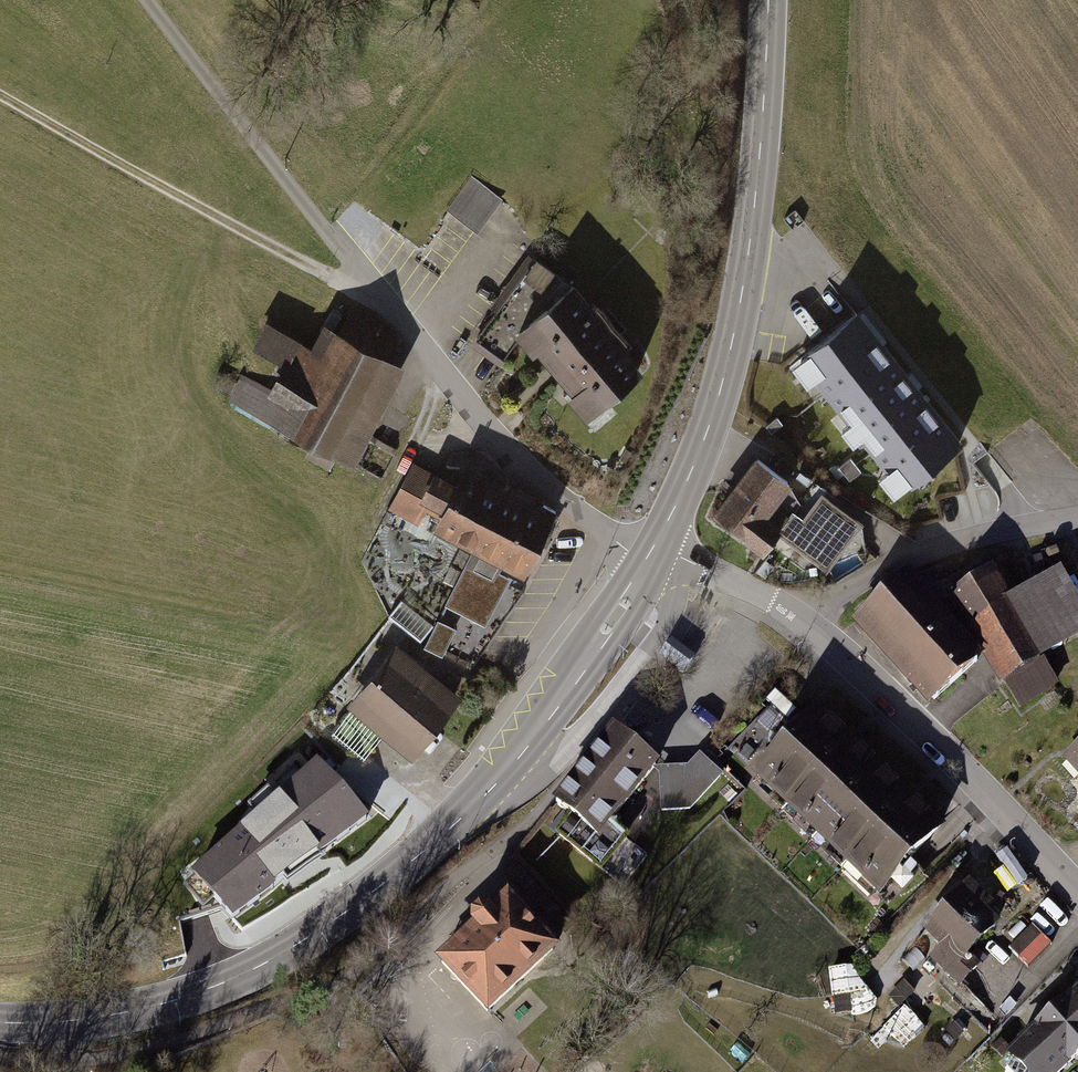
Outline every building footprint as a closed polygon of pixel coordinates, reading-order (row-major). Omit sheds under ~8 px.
[(448,208),(479,231),(504,198),(473,175),(448,208)] [(571,392),(586,410),(642,365),(622,341),(626,338),(597,302),(592,306),(574,283),(572,284),(561,277),(563,274),(537,256),(480,337),(503,353),(520,329),(533,346),(538,342),(575,388),(571,392)] [(855,314),(797,360),(902,491),(960,445),(855,314)] [(235,407),(355,472),(408,374),(329,332),(316,356),(301,348),(276,395),(249,381),(235,407)] [(759,455),(713,507),(739,530),(744,524),(765,543),(782,523),(766,508),(790,481),(759,455)] [(471,551),(483,556),(513,497),(467,474),(458,491),(416,470),(395,511),(422,525),(430,510),(445,518),(438,533),(471,551)] [(557,519),(513,497),(483,556),(471,551),(443,606),(485,627),(510,578),(498,573),(502,566),(527,578),(557,519)] [(822,559),(852,516),(825,498),(811,518),(801,512),(786,534),(822,559)] [(944,606),(996,693),(1004,688),(1020,714),(1054,693),(1036,664),(1077,639),(1077,618),(1054,578),(1003,608),(986,580),(944,606)] [(901,587),(847,635),(920,717),(974,669),(901,587)] [(462,704),(399,655),(335,737),(364,760),(383,736),(416,762),(462,704)] [(939,828),(818,713),(761,773),(882,888),(939,828)] [(559,802),(597,833),(655,762),(616,731),(559,802)] [(1077,767),(1077,748),(1068,757),(1077,767)] [(703,780),(717,780),(716,762),(659,764),(661,810),(705,808),(703,780)] [(267,843),(287,874),(379,813),(352,774),(281,820),(276,813),(251,832),(262,847),(267,843)] [(610,821),(598,836),(581,823),(569,839),(601,865),(626,834),(610,821)] [(619,878),(644,857),(630,839),(604,861),(619,878)] [(995,905),(971,881),(923,929),(942,949),(931,959),(961,989),(982,968),(972,958),(1003,927),(989,912),(995,905)] [(442,962),(487,1012),(553,949),(507,900),(492,915),(488,912),(485,911),(479,911),(476,913),(458,931),(466,939),(442,962)] [(1004,942),(1031,966),(1051,943),(1025,919),(1004,942)] [(1029,1071),(1059,1071),(1077,1054),(1077,994),(1013,1055),(1029,1071)] [(902,1044),(925,1030),(911,1007),(888,1021),(902,1044)]
